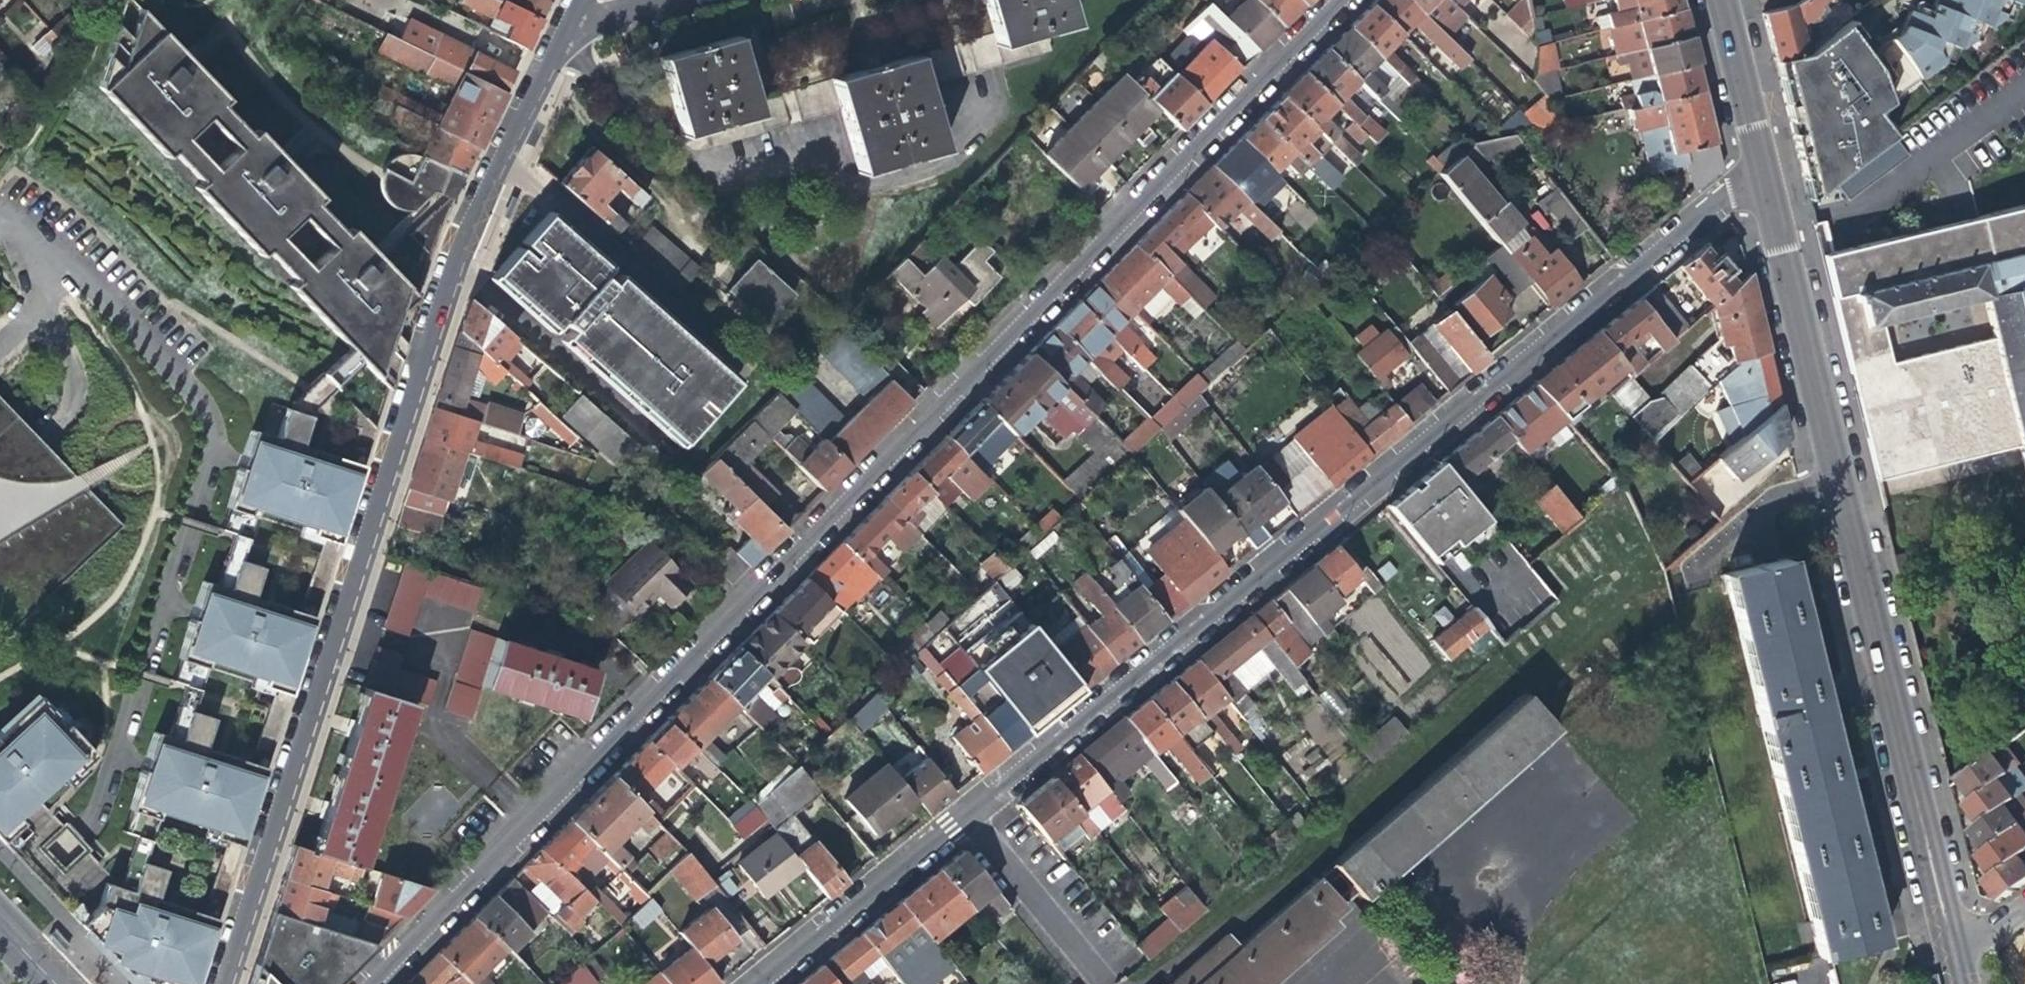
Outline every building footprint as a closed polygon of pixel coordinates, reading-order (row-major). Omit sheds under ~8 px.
[(489,20),(507,29),(501,40),(524,52),(532,34),(538,21),(495,0),(475,0),(473,3),(493,13),(489,20)] [(538,21),(549,0),(495,0),(538,21)] [(857,174),(942,150),(924,87),(1050,50),(1045,32),(1073,24),(1066,0),(983,0),(992,33),(755,101),(736,37),(659,59),(681,137),(710,129),(715,147),(839,111),(857,174)] [(1224,19),(1256,51),(1271,35),(1280,26),(1254,0),(1243,0),(1243,1),(1224,19)] [(1280,26),(1291,14),(1302,3),(1299,0),(1254,0),(1280,26)] [(1451,44),(1444,37),(1406,0),(1374,0),(1369,5),(1399,36),(1411,25),(1458,70),(1468,60),(1451,44)] [(1452,3),(1449,0),(1406,0),(1444,37),(1465,15),(1459,9),(1452,3)] [(1452,3),(1459,9),(1468,0),(1449,0),(1452,3)] [(1529,19),(1525,0),(1520,0),(1504,16),(1526,37),(1532,31),(1529,19)] [(1616,26),(1680,9),(1678,0),(1610,0),(1613,13),(1594,18),(1597,31),(1616,26)] [(1772,62),(1800,54),(1818,41),(1835,28),(1817,3),(1822,0),(1800,0),(1795,4),(1760,12),(1767,39),(1772,62)] [(1780,91),(1791,136),(1800,177),(1808,175),(1812,193),(1889,135),(1871,111),(1941,60),(1947,43),(1958,48),(1970,39),(1977,22),(1987,26),(1999,17),(2007,0),(1931,0),(1925,17),(1907,9),(1901,26),(1896,31),(1864,55),(1859,49),(1819,82),(1780,91)] [(1177,69),(1173,74),(1203,104),(1227,80),(1256,51),(1224,19),(1208,3),(1182,30),(1200,48),(1179,70),(1177,69)] [(1385,50),(1399,36),(1369,5),(1360,14),(1347,27),(1378,57),(1421,100),(1429,93),(1385,50)] [(1616,26),(1623,53),(1687,37),(1683,21),(1680,9),(1616,26)] [(415,299),(411,294),(400,283),(328,209),(320,200),(285,164),(273,151),(238,115),(225,101),(137,10),(127,39),(115,26),(97,88),(197,193),(225,222),(260,258),(349,351),(365,367),(386,390),(402,340),(415,299)] [(464,22),(445,12),(441,20),(460,30),(464,22)] [(1536,47),(1550,43),(1546,29),(1542,31),(1538,16),(1529,19),(1532,31),(1536,47)] [(483,31),(501,40),(507,29),(489,20),(483,31)] [(1800,54),(1772,62),(1775,73),(1780,91),(1819,82),(1859,49),(1852,40),(1858,36),(1847,20),(1835,28),(1818,41),(1800,54)] [(1132,23),(1126,28),(1144,46),(1150,41),(1132,23)] [(55,26),(48,33),(56,42),(63,35),(55,26)] [(1363,72),(1378,57),(1347,27),(1339,36),(1325,50),(1355,80),(1373,99),(1381,91),(1363,72)] [(39,58),(56,42),(48,33),(30,49),(39,58)] [(437,35),(426,56),(503,94),(513,74),(471,54),(471,52),(437,35)] [(438,118),(390,95),(385,105),(393,109),(476,149),(490,119),(503,94),(426,56),(385,36),(377,53),(452,91),(438,118)] [(1630,79),(1649,75),(1693,64),(1690,52),(1687,37),(1623,53),(1630,79)] [(1536,47),(1533,77),(1548,73),(1557,71),(1550,43),(1536,47)] [(1340,95),(1355,80),(1325,50),(1316,59),(1301,74),(1332,104),(1350,122),(1365,137),(1374,145),(1382,136),(1340,95)] [(1156,107),(1179,129),(1193,115),(1203,104),(1173,74),(1171,73),(1156,57),(1135,77),(1130,82),(1156,107)] [(1609,112),(1626,108),(1656,102),(1700,91),(1698,81),(1693,64),(1649,75),(1653,92),(1648,91),(1606,101),(1609,112)] [(1126,68),(1121,73),(1121,74),(1130,82),(1135,77),(1126,68)] [(356,92),(385,105),(390,95),(395,85),(366,71),(356,92)] [(1555,98),(1548,73),(1533,77),(1532,80),(1549,100),(1555,98)] [(1148,116),(1156,107),(1130,82),(1121,74),(1094,101),(1129,135),(1136,142),(1148,129),(1142,122),(1148,116)] [(1317,118),(1332,104),(1301,74),(1290,85),(1279,97),(1313,130),(1353,167),(1359,159),(1317,118)] [(1688,165),(1694,189),(1719,168),(1708,125),(1700,91),(1656,102),(1626,108),(1631,131),(1639,129),(1650,174),(1688,165)] [(1528,119),(1549,100),(1544,94),(1523,114),(1528,119)] [(1301,143),(1313,130),(1279,97),(1268,107),(1256,120),(1303,164),(1304,165),(1307,169),(1317,158),(1301,143)] [(1528,119),(1530,122),(1537,129),(1556,125),(1549,100),(1528,119)] [(1120,145),(1129,135),(1094,101),(1068,128),(1103,162),(1110,169),(1121,157),(1114,151),(1120,145)] [(426,143),(420,156),(463,176),(476,149),(393,109),(386,124),(400,130),(414,136),(426,143)] [(1497,132),(1503,137),(1513,135),(1537,129),(1530,122),(1528,119),(1523,114),(1519,111),(1497,132)] [(556,121),(548,117),(539,137),(548,140),(556,121)] [(1248,128),(1237,139),(1273,174),(1274,173),(1272,171),(1281,162),(1293,174),(1303,164),(1256,120),(1248,128)] [(1357,145),(1365,137),(1350,122),(1342,130),(1357,145)] [(1095,170),(1103,162),(1068,128),(1042,155),(1079,192),(1084,196),(1094,185),(1088,178),(1095,170)] [(393,143),(408,150),(414,136),(400,130),(393,143)] [(1519,144),(1513,135),(1503,137),(1490,141),(1470,145),(1472,147),(1482,159),(1519,144)] [(414,136),(408,150),(420,156),(426,143),(414,136)] [(1224,153),(1209,168),(1245,203),(1255,213),(1283,184),(1273,174),(1237,139),(1224,153)] [(1482,159),(1472,147),(1444,170),(1438,174),(1498,247),(1529,284),(1543,301),(1569,280),(1554,261),(1543,248),(1541,249),(1526,232),(1521,237),(1469,174),(1483,161),(1482,159)] [(565,192),(615,236),(623,227),(598,205),(613,188),(636,207),(644,198),(591,151),(582,161),(559,187),(565,192)] [(403,182),(432,193),(451,200),(458,185),(463,176),(420,156),(420,157),(410,153),(395,158),(383,170),(403,182)] [(1217,230),(1245,203),(1209,168),(1197,180),(1181,196),(1212,225),(1217,230)] [(403,182),(383,170),(382,171),(379,177),(379,183),(379,187),(381,196),(383,199),(388,206),(392,210),(395,211),(403,213),(408,213),(411,212),(432,193),(403,182)] [(1812,193),(1808,175),(1800,177),(1805,197),(1812,193)] [(1584,228),(1554,189),(1534,204),(1543,216),(1547,213),(1569,240),(1584,228)] [(1174,262),(1212,225),(1181,196),(1158,220),(1133,245),(1169,281),(1181,269),(1174,262)] [(423,252),(430,254),(440,221),(446,210),(438,207),(409,236),(423,252)] [(1825,260),(1868,431),(1881,483),(2022,448),(2024,457),(2024,212),(1825,260)] [(489,281),(549,334),(559,323),(570,332),(560,344),(676,446),(704,414),(691,403),(695,399),(708,410),(736,378),(619,276),(611,286),(599,276),(609,266),(549,213),(521,244),(534,255),(529,260),(517,249),(489,281)] [(1299,255),(1288,245),(1259,217),(1250,227),(1289,264),(1299,255)] [(632,251),(681,293),(698,274),(649,232),(632,251)] [(916,261),(929,248),(921,240),(888,274),(923,309),(920,313),(934,327),(962,298),(971,307),(981,298),(951,269),(938,256),(924,269),(916,261)] [(981,262),(990,253),(978,241),(951,269),(981,298),(986,292),(998,279),(981,262)] [(1677,267),(1708,305),(1731,284),(1722,273),(1727,269),(1707,243),(1690,257),(1677,267)] [(1187,299),(1169,281),(1133,245),(1116,262),(1098,281),(1131,313),(1158,287),(1178,307),(1187,299)] [(1513,297),(1529,284),(1498,247),(1483,260),(1493,272),(1513,297)] [(1487,277),(1493,272),(1483,260),(1475,266),(1485,278),(1487,277)] [(753,265),(727,294),(766,329),(792,298),(753,265)] [(1649,398),(1631,376),(1609,395),(1650,443),(1717,379),(1737,359),(1763,351),(1753,310),(1744,272),(1731,284),(1708,305),(1714,330),(1718,329),(1722,343),(1727,341),(1731,352),(1725,358),(1711,344),(1660,395),(1649,398)] [(1512,308),(1487,277),(1485,278),(1453,305),(1478,336),(1500,318),(1512,308)] [(1116,328),(1131,313),(1098,281),(1088,291),(1075,304),(1123,352),(1142,371),(1150,363),(1135,348),(1139,344),(1132,336),(1128,340),(1116,328)] [(1683,328),(1652,287),(1637,300),(1669,340),(1683,328)] [(1661,348),(1669,340),(1637,300),(1618,315),(1595,334),(1623,366),(1631,376),(1645,363),(1632,347),(1649,333),(1661,348)] [(463,315),(457,334),(489,362),(510,338),(467,302),(463,315)] [(1111,364),(1123,352),(1075,304),(1064,315),(1052,327),(1086,360),(1095,369),(1117,390),(1126,380),(1111,364)] [(1137,319),(1131,313),(1116,328),(1128,340),(1132,336),(1126,331),(1137,319)] [(1427,324),(1436,335),(1468,373),(1471,370),(1485,359),(1454,320),(1450,323),(1441,313),(1427,324)] [(1085,390),(1079,384),(1070,375),(1086,360),(1052,327),(1040,340),(1026,354),(1075,401),(1085,390)] [(1354,355),(1374,380),(1377,377),(1388,369),(1405,356),(1385,332),(1377,337),(1369,327),(1353,338),(1362,349),(1354,355)] [(783,383),(774,392),(788,407),(818,436),(848,466),(877,436),(911,402),(876,369),(857,351),(835,330),(817,348),(865,396),(844,417),(796,369),(783,383)] [(502,373),(489,362),(457,334),(444,373),(436,400),(457,407),(458,404),(471,369),(482,379),(490,387),(502,373)] [(1581,401),(1623,366),(1595,334),(1566,358),(1533,385),(1563,420),(1583,404),(1581,401)] [(1436,335),(1426,344),(1457,382),(1468,373),(1436,335)] [(1414,354),(1445,392),(1457,382),(1426,344),(1414,354)] [(1234,346),(1198,378),(1206,386),(1229,366),(1242,353),(1234,346)] [(365,367),(349,351),(323,376),(338,393),(365,367)] [(1769,376),(1763,351),(1737,359),(1717,379),(1737,437),(1775,403),(1769,376)] [(1080,500),(1129,454),(1118,444),(1075,401),(1026,354),(1002,379),(979,402),(1012,435),(1037,410),(1053,426),(1052,428),(1060,436),(1068,428),(1092,451),(1060,481),(1080,500)] [(887,358),(876,369),(911,402),(922,391),(887,358)] [(1079,384),(1095,369),(1086,360),(1070,375),(1079,384)] [(1204,402),(1236,373),(1229,366),(1206,386),(1198,394),(1204,402)] [(471,369),(458,404),(471,408),(482,379),(471,369)] [(1242,379),(1236,373),(1204,402),(1206,404),(1209,409),(1242,379)] [(310,387),(325,404),(338,393),(323,376),(310,387)] [(1372,381),(1382,393),(1391,405),(1402,397),(1391,384),(1386,387),(1377,377),(1374,380),(1372,381)] [(1172,400),(1173,402),(1181,409),(1198,394),(1206,386),(1198,378),(1172,400)] [(1513,438),(1524,452),(1532,461),(1541,454),(1542,448),(1537,441),(1563,420),(1533,385),(1525,391),(1503,409),(1495,416),(1513,438)] [(1416,386),(1402,397),(1391,405),(1406,424),(1430,404),(1416,386)] [(325,404),(310,387),(292,404),(290,411),(311,417),(325,404)] [(1322,400),(1330,410),(1367,456),(1387,440),(1406,424),(1391,405),(1382,393),(1371,402),(1381,414),(1365,427),(1335,391),(1322,400)] [(769,427),(788,407),(774,392),(748,419),(767,437),(782,452),(822,492),(833,480),(848,466),(818,436),(808,446),(793,432),(784,441),(769,427)] [(1167,442),(1206,404),(1204,402),(1198,394),(1181,409),(1184,412),(1168,426),(1164,422),(1157,429),(1167,442)] [(635,447),(577,396),(559,417),(617,467),(635,447)] [(540,401),(530,411),(569,447),(578,437),(540,401)] [(1013,436),(1012,435),(979,402),(965,417),(944,438),(961,455),(967,450),(978,460),(995,443),(1001,448),(1013,436)] [(1173,402),(1150,422),(1157,429),(1164,422),(1168,426),(1184,412),(1181,409),(1173,402)] [(1781,426),(1775,403),(1737,437),(1685,484),(1698,499),(1726,474),(1733,481),(1783,437),(1781,426)] [(454,417),(475,424),(477,425),(482,412),(471,408),(458,404),(457,407),(454,417)] [(365,421),(351,406),(341,425),(358,430),(365,421)] [(482,412),(477,425),(513,436),(520,418),(484,407),(482,412)] [(353,492),(362,466),(347,461),(330,456),(302,447),(311,417),(290,411),(287,409),(277,438),(252,430),(226,508),(253,516),(255,511),(312,530),(310,535),(323,540),(336,544),(349,504),(344,502),(348,490),(353,492)] [(1293,440),(1294,442),(1329,487),(1335,482),(1345,473),(1367,456),(1330,410),(1293,440)] [(470,441),(475,424),(454,417),(432,411),(428,423),(423,440),(516,470),(521,457),(470,441)] [(1471,472),(1513,438),(1495,416),(1468,437),(1439,462),(1468,497),(1482,486),(1471,472)] [(1146,418),(1118,444),(1129,454),(1157,429),(1150,422),(1146,418)] [(741,463),(767,437),(748,419),(711,457),(729,475),(763,509),(785,530),(795,520),(773,498),(775,496),(769,490),(741,463)] [(373,429),(365,421),(358,430),(341,425),(330,456),(347,461),(362,466),(373,429)] [(988,482),(961,455),(944,438),(926,456),(909,473),(944,507),(958,492),(968,501),(988,482)] [(1300,475),(1276,494),(1281,500),(1293,516),(1307,504),(1329,487),(1294,442),(1282,451),(1300,475)] [(404,499),(395,528),(435,540),(442,518),(424,512),(430,496),(448,502),(461,462),(420,449),(404,499)] [(726,552),(709,568),(727,589),(756,559),(785,530),(763,509),(729,475),(711,457),(698,471),(733,506),(724,517),(746,541),(731,556),(726,552)] [(1489,523),(1439,462),(1413,485),(1389,507),(1439,566),(1489,523)] [(1256,469),(1216,501),(1241,533),(1259,518),(1281,500),(1276,494),(1256,469)] [(948,511),(944,507),(909,473),(897,486),(882,501),(920,536),(923,539),(948,511)] [(1617,483),(1611,476),(1595,490),(1601,496),(1617,483)] [(1560,531),(1577,517),(1552,485),(1534,499),(1560,531)] [(1228,544),(1241,533),(1216,501),(1206,489),(1177,513),(1191,529),(1213,557),(1228,544)] [(348,490),(344,502),(349,504),(353,492),(348,490)] [(904,551),(920,536),(882,501),(863,520),(840,543),(870,573),(881,583),(891,573),(868,551),(887,533),(904,551)] [(253,516),(226,508),(219,529),(232,533),(216,584),(227,587),(237,559),(240,559),(253,516)] [(1052,511),(1035,527),(1043,535),(1049,529),(1060,519),(1052,511)] [(1018,544),(1025,552),(1026,551),(1043,535),(1035,527),(1018,544)] [(1055,536),(1049,529),(1043,535),(1026,551),(1031,558),(1055,536)] [(1147,555),(1165,577),(1186,604),(1203,589),(1225,571),(1213,557),(1191,529),(1178,540),(1172,533),(1147,555)] [(323,540),(311,573),(325,579),(336,544),(323,540)] [(1327,553),(1309,568),(1331,595),(1355,575),(1369,594),(1380,585),(1343,540),(1327,553)] [(848,595),(870,573),(840,543),(805,579),(830,603),(841,613),(853,600),(848,595)] [(1008,568),(1025,552),(1018,544),(1001,561),(1008,568)] [(642,547),(618,572),(603,590),(599,593),(601,617),(615,631),(630,616),(631,618),(646,603),(655,595),(666,607),(684,589),(642,547)] [(994,581),(1008,568),(1001,561),(992,553),(979,565),(994,581)] [(1749,553),(1731,557),(1734,569),(1752,564),(1749,553)] [(274,690),(288,694),(292,681),(301,655),(296,653),(300,641),(305,642),(313,617),(299,612),(251,596),(261,566),(240,559),(237,559),(227,587),(216,584),(203,579),(177,656),(204,666),(206,660),(263,679),(261,685),(274,690)] [(1119,585),(1103,598),(1138,643),(1154,630),(1165,621),(1144,594),(1117,560),(1106,569),(1119,585)] [(1784,560),(1778,561),(1723,575),(1818,958),(1880,943),(1784,560)] [(429,571),(404,563),(383,630),(407,637),(421,596),(474,613),(481,590),(428,573),(429,571)] [(618,572),(612,567),(597,584),(603,590),(618,572)] [(727,589),(709,568),(697,580),(716,600),(727,589)] [(1337,602),(1331,595),(1309,568),(1295,579),(1283,589),(1320,634),(1329,627),(1320,616),(1337,602)] [(325,579),(311,573),(304,598),(318,602),(325,579)] [(1098,615),(1085,626),(1114,662),(1129,650),(1138,643),(1103,598),(1084,573),(1072,583),(1098,615)] [(1165,577),(1144,594),(1165,621),(1186,604),(1165,577)] [(814,619),(830,603),(805,579),(789,596),(770,615),(794,639),(800,634),(814,619)] [(1303,649),(1320,634),(1283,589),(1271,599),(1294,625),(1287,631),(1303,649)] [(318,602),(304,598),(299,612),(313,617),(318,602)] [(1306,653),(1303,649),(1287,631),(1294,625),(1271,599),(1263,605),(1249,617),(1289,668),(1306,653)] [(841,613),(830,603),(814,619),(800,634),(810,645),(841,613)] [(1443,658),(1484,627),(1468,607),(1445,625),(1427,640),(1443,658)] [(943,612),(926,627),(936,636),(943,630),(952,621),(943,612)] [(801,646),(794,639),(770,615),(757,628),(735,650),(765,679),(767,681),(780,668),(801,646)] [(1017,615),(964,657),(1028,733),(1041,721),(1058,707),(1079,691),(1017,615)] [(601,617),(594,623),(609,638),(615,631),(601,617)] [(1228,704),(1240,693),(1222,671),(1253,647),(1270,667),(1288,689),(1299,679),(1289,668),(1249,617),(1224,637),(1194,662),(1224,699),(1228,704)] [(900,670),(936,636),(926,627),(923,624),(888,658),(900,670)] [(1084,625),(1049,654),(1079,691),(1100,673),(1114,662),(1085,626),(1084,625)] [(1458,664),(1493,637),(1484,627),(1443,658),(1452,669),(1458,664)] [(948,636),(943,630),(936,636),(941,642),(948,636)] [(578,715),(592,671),(576,665),(470,631),(456,677),(482,685),(578,715)] [(305,642),(300,641),(296,653),(301,655),(302,650),(305,642)] [(1240,693),(1270,667),(1253,647),(1222,671),(1240,693)] [(401,656),(377,649),(365,687),(428,707),(436,684),(396,670),(401,656)] [(748,695),(765,679),(735,650),(723,663),(707,679),(736,708),(757,728),(769,715),(748,695)] [(988,708),(978,717),(1006,750),(1019,740),(1028,733),(996,696),(984,681),(964,657),(960,651),(945,663),(951,669),(943,676),(944,677),(960,695),(963,698),(972,690),(988,708)] [(190,712),(204,666),(177,656),(170,678),(182,682),(167,737),(178,740),(187,711),(190,712)] [(1209,712),(1224,699),(1194,662),(1183,670),(1170,682),(1197,715),(1203,723),(1231,757),(1239,749),(1209,712)] [(1469,677),(1458,664),(1452,669),(1449,671),(1460,685),(1469,677)] [(784,672),(780,668),(767,681),(775,690),(780,694),(799,674),(784,672)] [(997,757),(1006,750),(978,717),(963,698),(960,695),(944,677),(943,676),(942,673),(935,679),(970,723),(951,739),(964,755),(978,773),(989,764),(997,757)] [(482,685),(456,677),(448,705),(475,713),(482,685)] [(707,738),(736,708),(707,679),(690,697),(666,721),(695,750),(707,738)] [(1174,734),(1197,715),(1170,682),(1159,691),(1146,701),(1174,734)] [(288,694),(274,690),(262,724),(277,729),(288,694)] [(328,801),(312,853),(333,860),(359,869),(399,741),(410,704),(364,690),(349,733),(328,801)] [(780,694),(775,690),(770,696),(780,706),(786,700),(780,694)] [(963,698),(978,717),(988,708),(972,690),(963,698)] [(884,709),(873,695),(863,705),(845,721),(857,734),(884,709)] [(1362,900),(1384,880),(1554,729),(1523,695),(1331,866),(1362,900)] [(1,843),(21,824),(17,819),(70,771),(74,775),(94,756),(65,725),(61,728),(53,719),(56,716),(38,696),(0,732),(0,842),(1,843)] [(1198,785),(1208,777),(1200,767),(1174,734),(1146,701),(1136,709),(1123,720),(1151,754),(1164,743),(1198,785)] [(256,794),(264,767),(250,763),(202,748),(211,718),(190,712),(187,711),(178,740),(167,737),(154,733),(129,811),(156,820),(157,814),(214,831),(212,837),(225,841),(239,845),(247,823),(254,801),(249,799),(251,792),(256,794)] [(1186,738),(1203,723),(1197,715),(1174,734),(1200,767),(1208,777),(1211,780),(1217,776),(1186,738)] [(1355,749),(1368,765),(1403,734),(1391,719),(1355,749)] [(1173,781),(1151,754),(1123,720),(1104,735),(1078,757),(1115,803),(1126,794),(1115,780),(1134,764),(1136,765),(1141,762),(1163,788),(1173,781)] [(718,772),(714,769),(704,758),(695,750),(666,721),(659,728),(645,742),(669,765),(675,771),(685,760),(709,782),(718,772)] [(830,734),(816,721),(813,724),(827,737),(830,734)] [(269,753),(277,729),(262,724),(255,749),(269,753)] [(726,757),(707,738),(695,750),(704,758),(714,769),(726,757)] [(632,802),(669,765),(645,742),(629,759),(609,779),(632,802)] [(1967,787),(1975,798),(2000,779),(2009,772),(2020,764),(2005,746),(1961,779),(1967,787)] [(269,753),(255,749),(250,763),(264,767),(269,753)] [(1120,809),(1115,803),(1078,757),(1068,766),(1051,779),(1094,831),(1120,809)] [(924,759),(897,780),(914,799),(927,814),(944,800),(953,794),(924,759)] [(894,816),(914,799),(897,780),(885,766),(844,801),(873,833),(894,816)] [(794,768),(753,807),(763,820),(775,834),(805,872),(825,897),(844,882),(833,869),(790,816),(817,795),(794,768)] [(2024,793),(2009,772),(2000,779),(2015,799),(2019,796),(2024,793)] [(641,839),(655,825),(641,810),(632,802),(609,779),(586,802),(566,822),(615,870),(622,876),(633,866),(611,844),(628,827),(641,839)] [(1085,839),(1094,831),(1051,779),(1038,789),(1017,807),(1056,854),(1080,834),(1085,839)] [(1973,814),(1980,823),(2015,799),(2000,779),(1975,798),(1966,805),(1973,814)] [(2019,796),(2015,799),(1980,823),(1972,829),(1978,837),(1986,848),(2024,821),(2024,804),(2019,796)] [(725,822),(731,828),(753,807),(748,801),(725,822)] [(649,802),(641,810),(655,825),(664,817),(649,802)] [(741,840),(763,820),(753,807),(731,828),(741,840)] [(156,820),(129,811),(121,833),(134,837),(119,888),(129,892),(138,862),(142,863),(156,820)] [(1292,828),(1301,821),(1294,813),(1286,820),(1292,828)] [(2024,821),(1986,848),(1978,854),(1985,865),(1992,875),(2017,857),(2024,851),(2024,822),(2024,821)] [(615,870),(566,822),(550,838),(539,850),(593,903),(599,897),(593,892),(615,870)] [(81,897),(108,867),(61,825),(34,855),(81,897)] [(738,863),(767,902),(785,888),(805,872),(775,834),(738,863)] [(675,845),(665,835),(647,853),(657,862),(675,845)] [(239,845),(225,841),(214,875),(228,880),(232,866),(239,845)] [(286,864),(281,880),(324,894),(333,860),(312,853),(291,848),(286,864)] [(535,886),(525,895),(544,915),(549,919),(565,936),(578,923),(575,920),(593,903),(539,850),(528,861),(519,870),(535,886)] [(2017,857),(2024,867),(2024,851),(2017,857)] [(952,860),(938,871),(968,908),(984,895),(1002,916),(1010,910),(962,852),(952,860)] [(691,903),(701,896),(712,887),(711,886),(686,856),(666,873),(691,903)] [(2000,901),(2024,883),(2024,867),(2017,857),(1992,875),(1985,881),(1994,893),(2000,901)] [(79,925),(125,973),(128,970),(152,978),(166,982),(165,983),(194,983),(204,956),(199,954),(203,942),(208,944),(216,919),(201,914),(153,899),(162,870),(142,863),(138,862),(129,892),(119,888),(106,884),(98,907),(90,915),(79,925)] [(970,910),(968,908),(938,871),(918,888),(899,903),(931,942),(970,910)] [(228,880),(214,875),(206,900),(220,904),(225,891),(228,880)] [(379,875),(368,908),(401,919),(416,904),(422,889),(379,875)] [(324,894),(308,889),(281,880),(275,897),(270,913),(324,928),(377,944),(401,919),(368,908),(366,908),(361,924),(352,921),(351,924),(317,913),(324,894)] [(507,953),(544,915),(525,895),(510,880),(492,898),(471,919),(503,949),(507,953)] [(1333,926),(1326,918),(1339,907),(1314,880),(1236,949),(1225,937),(1172,983),(1266,983),(1333,926)] [(701,896),(710,908),(722,899),(712,887),(701,896)] [(429,891),(422,889),(416,904),(429,891)] [(1165,917),(1178,933),(1202,911),(1184,889),(1159,911),(1165,917)] [(652,897),(630,916),(641,930),(664,911),(652,897)] [(676,935),(689,951),(701,966),(728,944),(747,929),(722,899),(710,908),(676,935)] [(220,904),(206,900),(201,914),(216,919),(220,904)] [(899,903),(884,916),(860,935),(876,954),(883,963),(900,983),(932,983),(952,968),(944,958),(931,942),(899,903)] [(90,915),(79,905),(69,915),(79,925),(90,915)] [(29,922),(16,909),(10,914),(23,927),(29,922)] [(377,944),(324,928),(270,913),(258,949),(264,951),(258,970),(273,983),(337,983),(344,977),(377,944)] [(1144,962),(1178,933),(1165,917),(1132,946),(1144,962)] [(437,954),(469,983),(489,983),(478,974),(503,949),(471,919),(453,937),(437,954)] [(876,954),(860,935),(846,947),(829,960),(849,983),(869,983),(864,978),(857,970),(876,954)] [(208,944),(203,942),(199,954),(204,956),(207,947),(208,944)] [(264,951),(258,949),(253,964),(258,970),(264,951)] [(664,983),(717,983),(701,966),(689,951),(658,977),(664,983)] [(437,954),(419,973),(407,983),(469,983),(437,954)] [(864,978),(883,963),(876,954),(857,970),(864,978)] [(829,960),(821,968),(834,983),(849,983),(829,960)] [(258,970),(253,964),(247,983),(273,983),(258,970)] [(557,983),(593,983),(594,983),(578,965),(557,983)] [(821,968),(806,979),(800,983),(834,983),(821,968)] [(128,970),(125,973),(128,977),(150,983),(152,978),(128,970)] [(1930,977),(1932,983),(1942,983),(1940,975),(1930,977)]
